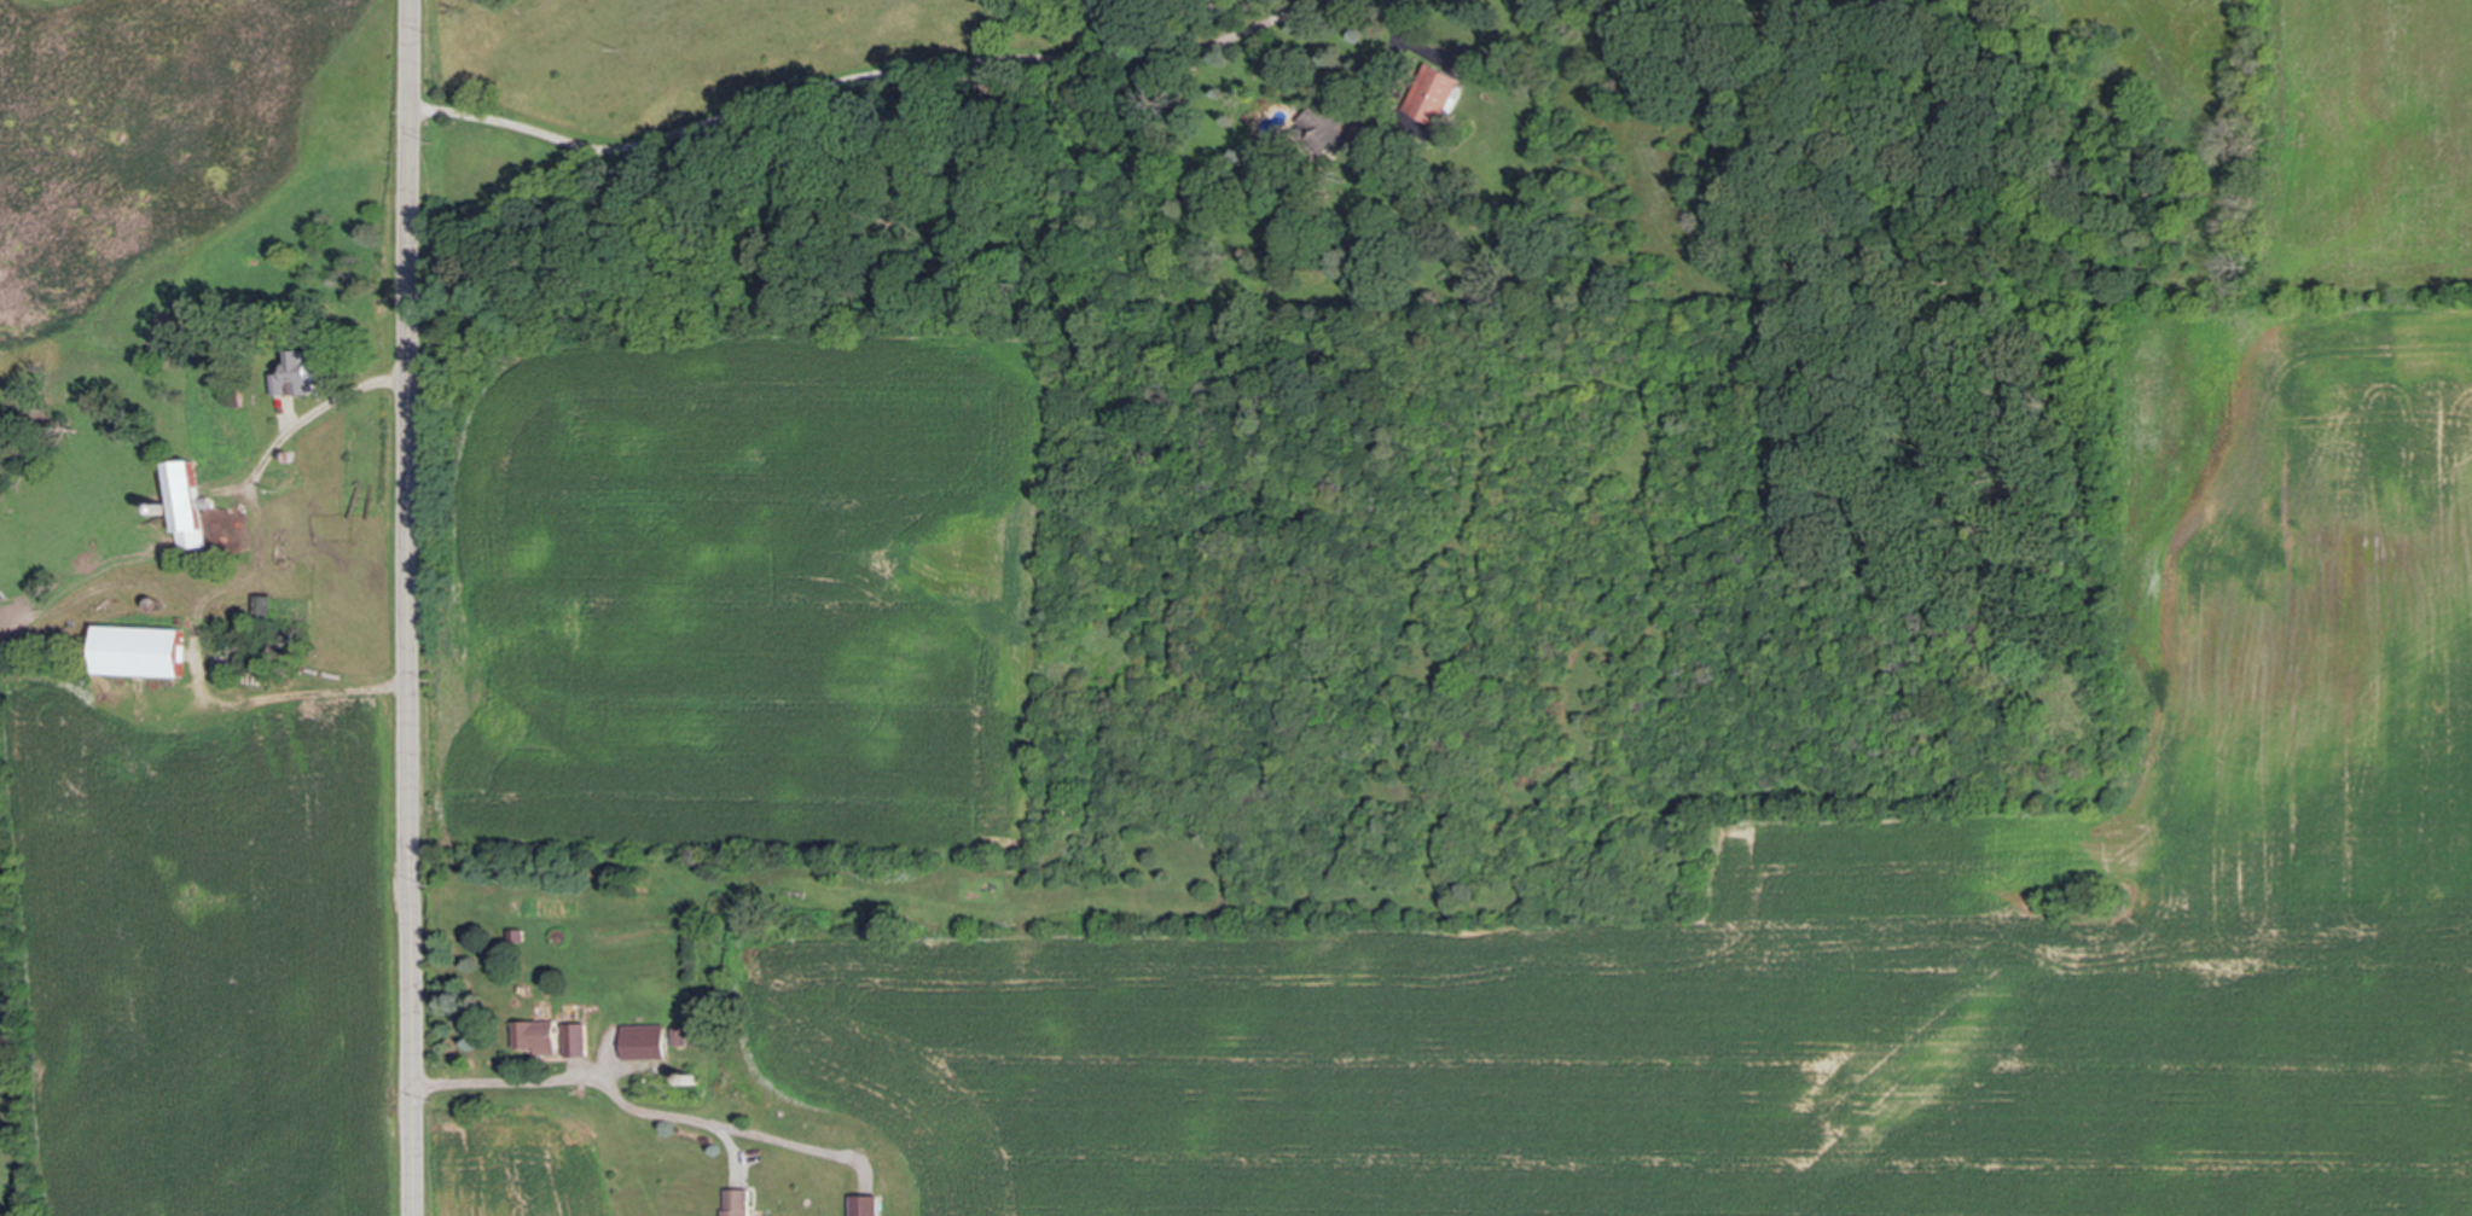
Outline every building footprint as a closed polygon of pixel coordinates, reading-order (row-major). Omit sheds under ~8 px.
[(1434,118),(1410,103),(1432,66),(1456,81),(1434,118)] [(1324,150),(1316,139),(1306,146),(1292,128),(1299,123),(1296,120),(1325,97),(1356,135),(1339,150),(1333,142),(1324,150)] [(312,398),(265,396),(267,373),(282,373),(283,361),(289,361),(290,348),(304,349),(304,365),(314,365),(312,398)] [(238,405),(228,406),(226,383),(237,382),(238,405)] [(199,494),(209,494),(209,510),(197,510),(198,528),(174,528),(172,456),(198,455),(199,494)] [(161,501),(164,502),(167,505),(168,507),(166,512),(162,514),(158,513),(155,511),(155,507),(157,502),(161,501)] [(267,592),(267,615),(250,613),(250,590),(267,592)] [(97,670),(98,626),(181,629),(180,674),(97,670)] [(553,1025),(553,1057),(534,1057),(534,1049),(513,1049),(513,1024),(553,1025)] [(563,1026),(582,1026),(582,1057),(563,1057),(563,1026)] [(673,1028),(685,1028),(685,1045),(673,1045),(673,1028)] [(687,1030),(700,1030),(700,1045),(689,1045),(687,1030)] [(623,1058),(623,1032),(663,1031),(665,1057),(623,1058)] [(747,1189),(747,1215),(721,1215),(721,1210),(724,1210),(725,1189),(747,1189)]
